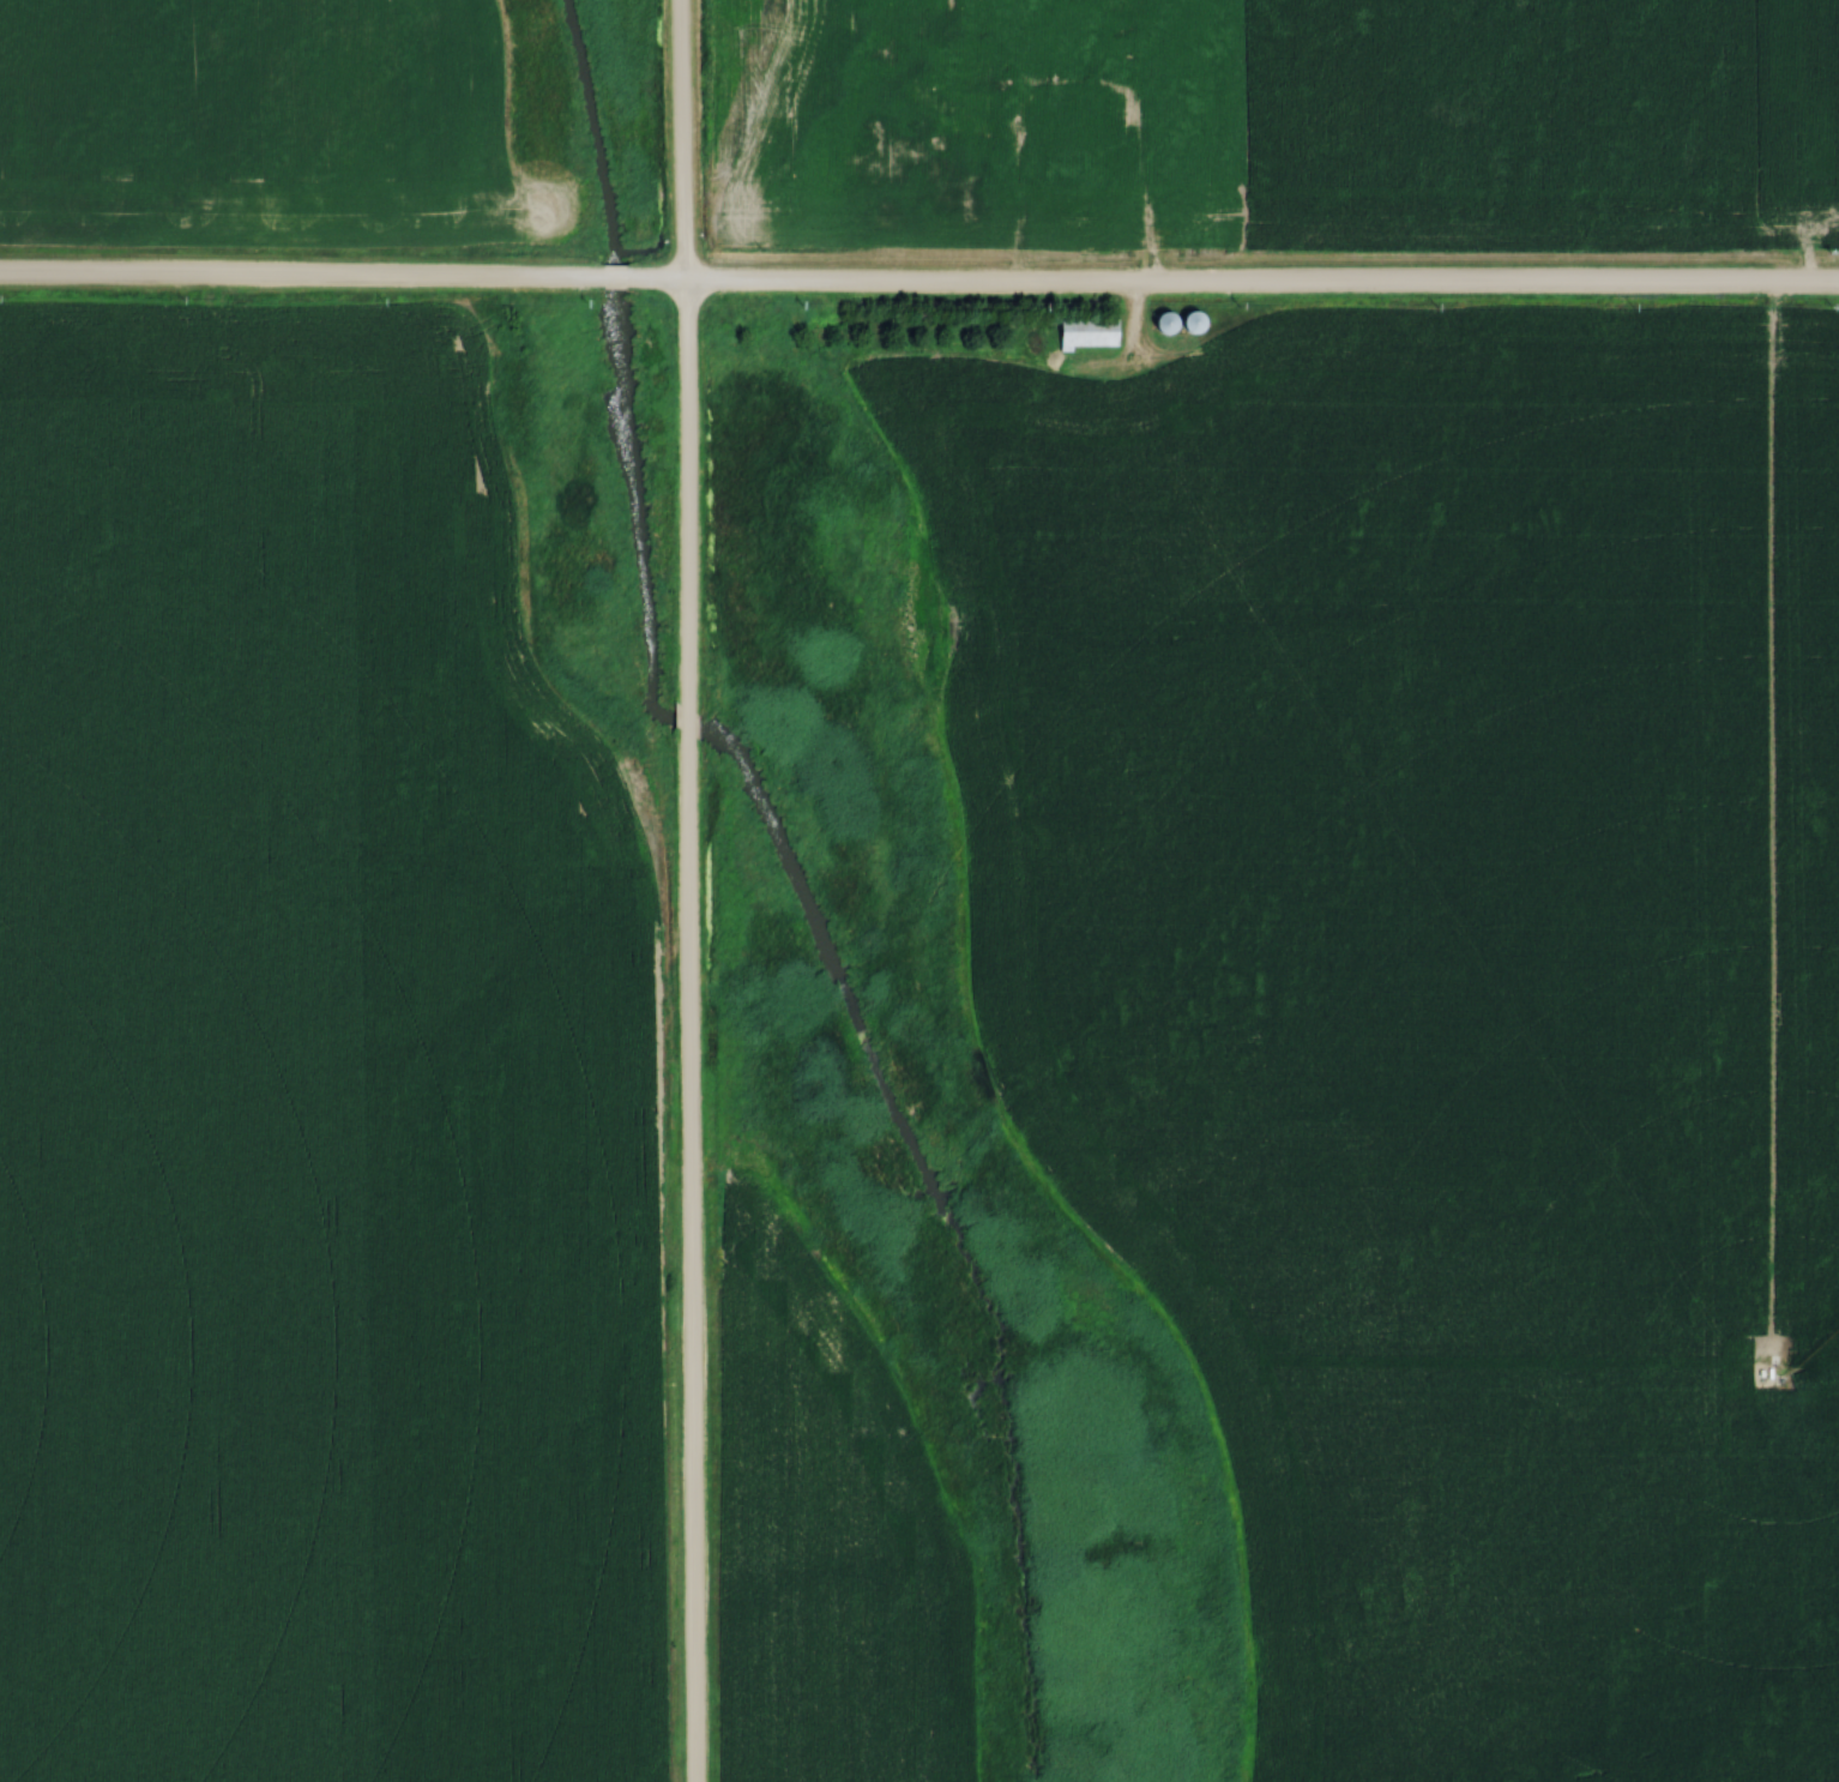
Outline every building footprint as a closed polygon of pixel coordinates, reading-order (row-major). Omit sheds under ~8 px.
[(1085,94),(1085,108),(1111,108),(1111,95),(1085,94)] [(1075,352),(1075,347),(1123,348),(1123,319),(1062,319),(1062,352),(1075,352)]
